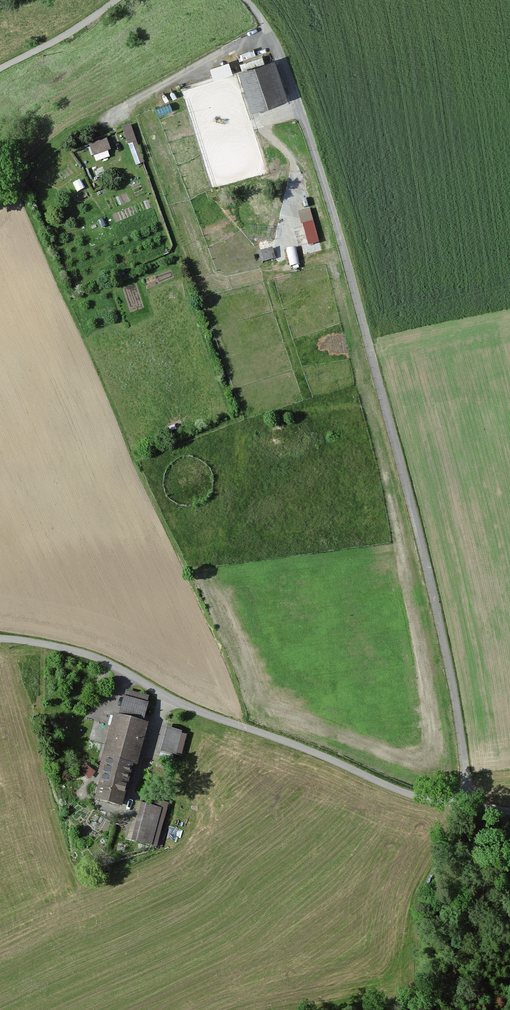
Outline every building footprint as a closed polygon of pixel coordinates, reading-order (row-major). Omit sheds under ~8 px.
[(242,65),(263,60),(260,46),(238,51),(242,65)] [(229,59),(210,65),(214,77),(233,71),(229,59)] [(256,114),(290,103),(277,62),(242,73),(256,114)] [(136,164),(145,161),(130,122),(122,125),(136,164)] [(88,143),(92,155),(110,149),(106,137),(88,143)] [(210,240),(223,234),(219,227),(206,232),(210,240)] [(286,256),(304,255),(303,246),(286,246),(286,256)] [(144,723),(152,697),(126,690),(118,716),(114,715),(97,778),(101,779),(95,801),(122,809),(134,766),(138,767),(149,724),(144,723)] [(156,751),(181,757),(187,733),(163,726),(156,751)] [(158,761),(172,764),(174,756),(160,753),(158,761)] [(127,840),(157,848),(167,810),(137,802),(127,840)]
